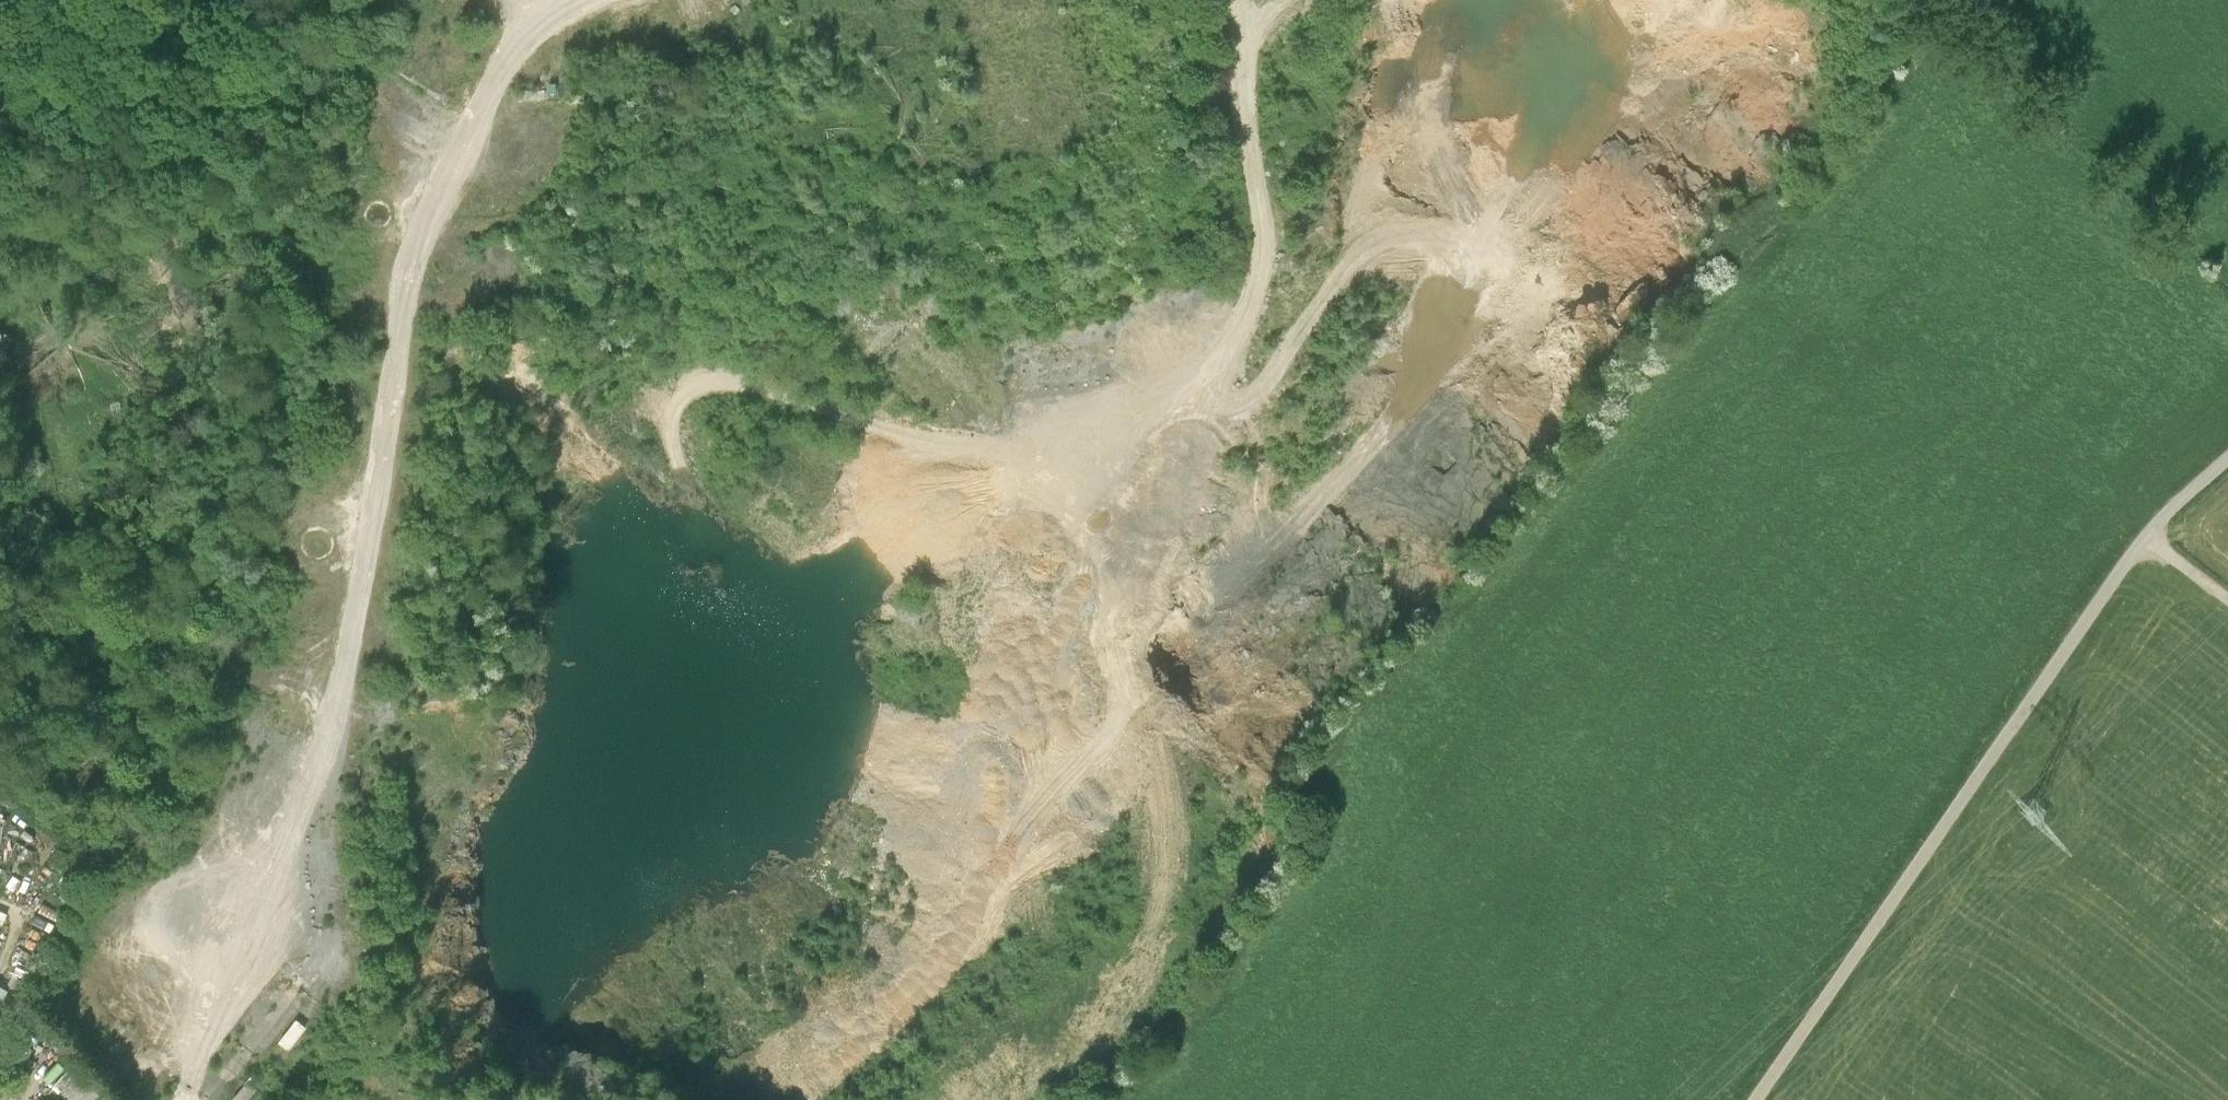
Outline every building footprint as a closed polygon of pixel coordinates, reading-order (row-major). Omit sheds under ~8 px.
[(283,1013),(267,1035),(280,1044),(295,1021),(283,1013)] [(53,1086),(69,1099),(105,1099),(108,1097),(71,1066),(53,1086)]
